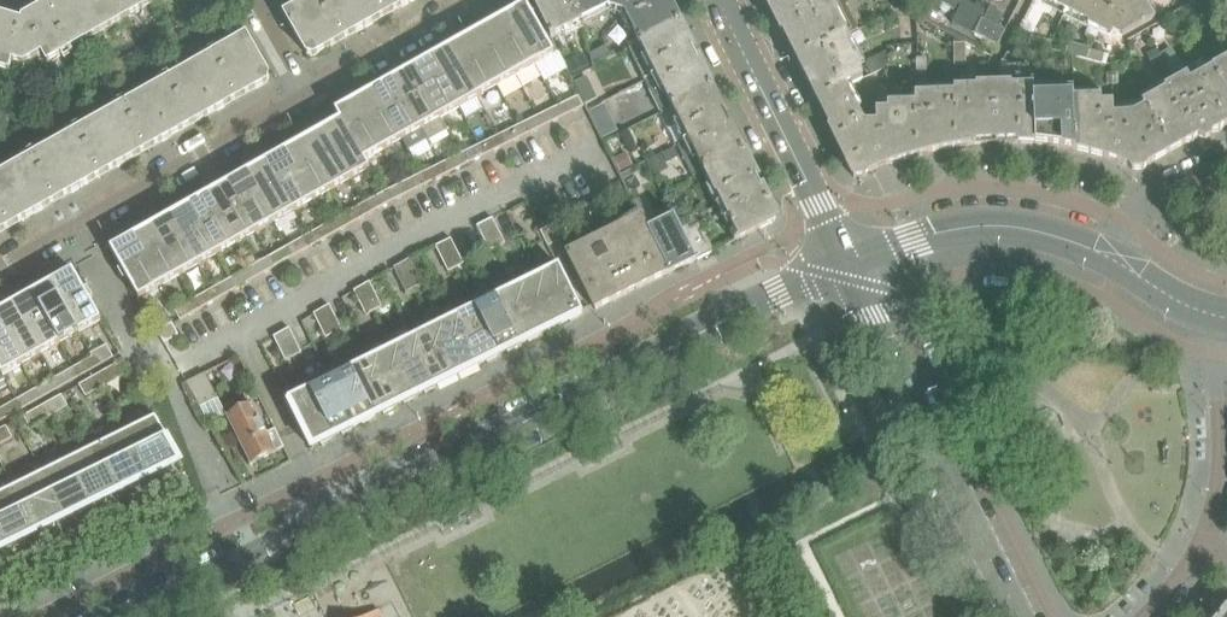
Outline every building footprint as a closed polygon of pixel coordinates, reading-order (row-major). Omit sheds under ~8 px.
[(91,33),(95,31),(77,0),(57,0),(23,19),(22,23),(18,41),(25,42),(34,59),(43,54),(48,63),(90,39),(94,37),(91,33)] [(95,31),(113,20),(116,25),(144,9),(142,4),(149,0),(77,0),(95,31)] [(348,0),(311,0),(286,14),(286,15),(285,15),(307,56),(314,58),(364,29),(348,0)] [(408,0),(348,0),(364,29),(410,4),(408,0)] [(576,0),(534,0),(532,1),(533,3),(554,40),(588,21),(576,0)] [(668,0),(576,0),(588,21),(609,10),(625,15),(640,44),(680,25),(668,0)] [(833,0),(765,0),(782,33),(783,32),(797,58),(847,33),(837,12),(839,11),(833,0)] [(961,0),(956,0),(952,8),(938,1),(937,1),(924,22),(937,29),(946,16),(954,20),(952,25),(973,36),(982,19),(985,12),(961,0)] [(956,0),(939,0),(938,1),(952,8),(956,0)] [(1046,4),(1047,2),(1067,12),(1073,0),(1036,0),(1046,4)] [(1145,2),(1144,0),(1073,0),(1067,12),(1090,23),(1088,26),(1111,37),(1113,33),(1122,37),(1124,36),(1127,41),(1146,31),(1157,23),(1154,17),(1156,14),(1150,5),(1147,5),(1145,2)] [(1226,15),(1226,0),(1218,0),(1226,15)] [(554,55),(526,4),(506,16),(534,66),(554,55)] [(990,8),(984,20),(997,26),(1003,15),(990,8)] [(534,66),(506,16),(487,27),(515,77),(534,66)] [(25,42),(18,41),(22,23),(0,17),(0,71),(8,73),(11,63),(22,66),(34,59),(25,42)] [(1005,32),(997,28),(982,19),(973,36),(997,47),(1005,32)] [(713,90),(696,56),(680,25),(640,44),(646,56),(636,62),(646,82),(656,76),(673,109),(713,90)] [(515,77),(487,27),(468,37),(496,88),(515,77)] [(862,68),(859,62),(852,48),(854,47),(847,33),(797,58),(816,96),(861,74),(859,69),(862,68)] [(268,84),(269,77),(246,37),(215,54),(191,68),(216,113),(268,84)] [(496,88),(468,37),(449,48),(477,99),(496,88)] [(1048,51),(1050,43),(1031,37),(1029,45),(1048,51)] [(964,66),(965,46),(955,45),(954,66),(964,66)] [(613,58),(607,47),(591,55),(593,68),(613,58)] [(477,99),(449,48),(430,59),(458,109),(477,99)] [(1105,66),(1108,57),(1091,52),(1088,62),(1105,66)] [(926,76),(926,56),(915,57),(916,77),(926,76)] [(458,109),(430,59),(412,69),(440,119),(458,109)] [(1212,69),(1213,70),(1226,96),(1226,61),(1212,69)] [(1074,151),(1074,100),(1074,91),(1035,92),(1034,87),(1031,87),(1030,65),(1011,66),(1002,62),(1000,69),(999,74),(1000,86),(988,86),(977,86),(977,89),(955,90),(955,95),(954,148),(978,145),(987,144),(1005,144),(1011,144),(1031,145),(1057,147),(1074,151)] [(216,113),(191,68),(168,81),(193,126),(216,113)] [(440,119),(412,69),(392,80),(418,127),(419,127),(428,143),(447,132),(440,119)] [(1213,70),(1191,83),(1187,77),(1165,89),(1166,91),(1143,105),(1145,109),(1169,153),(1186,144),(1192,143),(1194,142),(1197,137),(1198,136),(1199,137),(1202,139),(1213,133),(1219,133),(1221,132),(1220,132),(1224,127),(1226,125),(1226,96),(1213,70)] [(915,157),(916,105),(888,106),(889,112),(877,112),(877,124),(866,125),(848,88),(864,80),(861,74),(816,96),(833,130),(831,131),(849,168),(854,178),(865,178),(869,173),(892,164),(915,157)] [(586,78),(576,84),(586,104),(596,99),(586,78)] [(418,127),(392,80),(373,91),(399,138),(418,127)] [(193,126),(168,81),(146,93),(171,138),(193,126)] [(745,155),(730,124),(713,90),(673,109),(706,173),(745,155)] [(399,138),(373,91),(354,102),(380,148),(399,138)] [(171,138),(146,93),(123,106),(100,117),(126,163),(171,138)] [(954,148),(955,95),(916,96),(916,105),(915,157),(928,154),(954,148)] [(584,107),(578,97),(558,107),(563,117),(584,107)] [(1169,153),(1145,109),(1134,115),(1114,117),(1114,104),(1102,105),(1102,99),(1074,100),(1074,151),(1095,155),(1118,163),(1129,166),(1132,171),(1144,170),(1147,166),(1169,153)] [(380,148),(354,102),(335,112),(340,120),(368,171),(370,170),(364,157),(380,148)] [(604,104),(590,112),(604,139),(618,132),(604,104)] [(563,117),(558,107),(538,117),(543,127),(563,117)] [(126,163),(100,117),(96,121),(55,144),(81,189),(126,163)] [(543,127),(538,117),(519,126),(524,137),(543,127)] [(368,171),(340,120),(329,127),(331,130),(324,133),(323,130),(320,131),(349,182),(368,171)] [(524,137),(519,126),(500,136),(505,146),(524,137)] [(349,182),(320,131),(310,137),(311,139),(305,143),(304,141),(301,142),(330,193),(349,182)] [(505,146),(500,136),(480,146),(485,156),(505,146)] [(330,193),(301,142),(291,148),(292,150),(286,153),(285,151),(283,153),(311,203),(330,193)] [(81,189),(55,144),(10,169),(36,214),(81,189)] [(485,156),(480,146),(461,155),(465,166),(485,156)] [(680,157),(676,147),(662,154),(667,164),(680,157)] [(311,203),(283,153),(272,158),(273,161),(267,164),(266,162),(264,163),(292,214),(311,203)] [(626,154),(614,160),(621,173),(633,167),(626,154)] [(465,166),(461,155),(441,165),(446,175),(465,166)] [(669,169),(662,155),(647,162),(654,177),(669,169)] [(776,216),(745,155),(706,173),(725,210),(739,240),(774,223),(776,216)] [(292,214),(264,163),(253,169),(255,171),(248,175),(247,173),(245,174),(273,224),(292,214)] [(446,175),(441,165),(421,175),(426,185),(446,175)] [(10,169),(0,175),(0,234),(36,214),(10,169)] [(273,224),(245,174),(235,180),(236,182),(229,185),(228,183),(226,185),(254,235),(273,224)] [(426,185),(421,175),(402,184),(407,195),(426,185)] [(407,195),(402,184),(383,194),(388,204),(407,195)] [(254,235),(226,185),(216,190),(217,192),(211,196),(209,194),(207,195),(235,246),(254,235)] [(369,215),(388,204),(383,194),(363,205),(369,215)] [(235,246),(207,195),(197,201),(198,203),(192,207),(190,205),(188,206),(217,256),(235,246)] [(714,252),(701,224),(708,220),(707,219),(717,214),(712,204),(677,222),(696,261),(714,252)] [(369,215),(363,205),(345,215),(351,225),(369,215)] [(217,256),(188,206),(178,212),(179,214),(173,217),(172,215),(169,217),(198,267),(217,256)] [(696,261),(677,222),(672,214),(647,226),(671,274),(696,261)] [(332,236),(351,225),(345,215),(327,225),(332,236)] [(198,267),(169,217),(159,222),(160,224),(154,228),(153,226),(150,227),(179,278),(198,267)] [(506,245),(493,219),(485,223),(498,249),(506,245)] [(671,274),(647,226),(645,227),(641,219),(567,255),(595,311),(671,274)] [(498,249),(485,223),(478,227),(490,252),(498,249)] [(313,246),(332,236),(327,225),(308,236),(313,246)] [(561,241),(554,226),(541,232),(549,247),(561,241)] [(179,278),(150,227),(140,233),(141,235),(135,239),(134,237),(131,238),(160,288),(179,278)] [(294,257),(313,246),(308,236),(289,247),(294,257)] [(160,288),(131,238),(111,250),(122,269),(118,271),(124,281),(127,279),(139,300),(160,288)] [(464,265),(452,240),(444,244),(456,269),(464,265)] [(456,269),(444,244),(436,248),(448,273),(456,269)] [(275,268),(294,257),(289,247),(270,257),(275,268)] [(275,268),(270,257),(252,268),(257,278),(275,268)] [(422,285),(410,260),(402,265),(414,290),(422,285)] [(414,290),(402,265),(394,269),(407,293),(414,290)] [(584,316),(559,267),(539,277),(564,327),(562,323),(569,320),(571,323),(584,316)] [(237,289),(257,278),(252,268),(232,279),(237,289)] [(102,321),(90,300),(93,298),(88,289),(84,291),(73,271),(50,284),(51,286),(78,334),(102,321)] [(564,327),(539,277),(518,287),(541,334),(548,330),(550,333),(564,327)] [(218,300),(237,289),(232,279),(213,290),(218,300)] [(382,308),(370,283),(362,288),(374,312),(382,308)] [(78,334),(51,286),(45,289),(44,287),(31,294),(32,296),(59,345),(78,334)] [(541,334),(518,287),(497,298),(520,344),(528,340),(529,344),(543,337),(541,334)] [(374,312),(362,288),(354,292),(366,316),(374,312)] [(200,310),(218,300),(213,290),(194,300),(200,310)] [(59,345),(32,296),(26,300),(25,298),(12,305),(13,307),(41,355),(59,345)] [(520,344),(497,298),(476,308),(500,354),(507,351),(509,354),(522,347),(520,344)] [(181,321),(200,310),(194,300),(175,311),(181,321)] [(342,331),(330,306),(322,311),(334,335),(342,331)] [(13,307),(7,311),(6,309),(0,312),(0,327),(22,366),(41,355),(13,307)] [(500,354),(476,308),(455,319),(480,368),(481,368),(479,364),(486,361),(488,364),(501,357),(500,354)] [(172,324),(164,309),(149,318),(158,333),(172,324)] [(334,335),(322,311),(314,315),(326,339),(334,335)] [(480,368),(455,319),(434,329),(459,378),(460,378),(458,375),(465,371),(467,374),(480,368)] [(179,337),(173,325),(172,324),(158,333),(165,345),(179,337)] [(0,327),(0,371),(3,376),(22,366),(0,327)] [(302,354),(290,329),(282,334),(294,358),(302,354)] [(459,378),(434,329),(413,339),(438,389),(439,388),(438,385),(445,381),(446,385),(459,378)] [(294,358),(282,334),(274,338),(286,362),(294,358)] [(438,389),(413,339),(392,350),(417,399),(419,398),(417,395),(424,392),(425,395),(438,389)] [(114,359),(107,346),(91,355),(92,358),(98,368),(114,359)] [(417,399),(392,350),(371,360),(396,410),(398,409),(396,405),(403,402),(405,405),(417,399)] [(79,378),(98,368),(92,358),(74,369),(79,378)] [(396,410),(371,360),(350,370),(375,420),(377,419),(376,416),(382,412),(384,416),(396,410)] [(124,376),(117,365),(117,364),(98,375),(105,387),(124,376)] [(60,389),(79,378),(74,369),(55,379),(60,389)] [(375,420),(350,370),(329,381),(354,430),(356,429),(355,426),(362,423),(363,426),(375,420)] [(218,399),(205,374),(187,383),(200,408),(218,399)] [(105,387),(98,375),(79,386),(86,398),(105,387)] [(42,399),(60,389),(55,379),(36,390),(42,399)] [(354,430),(329,381),(308,391),(333,441),(336,440),(334,436),(341,433),(343,436),(354,430)] [(22,411),(42,399),(36,390),(16,401),(22,411)] [(333,441),(308,391),(288,401),(313,451),(315,450),(313,447),(320,443),(322,446),(333,441)] [(69,408),(62,396),(42,407),(49,419),(69,408)] [(22,411),(16,401),(0,410),(0,413),(4,421),(22,411)] [(285,449),(275,430),(266,434),(252,404),(228,416),(252,465),(285,449)] [(49,419),(42,407),(24,417),(31,429),(49,419)] [(182,464),(156,418),(128,432),(151,479),(169,471),(168,467),(178,462),(180,465),(182,464)] [(6,427),(0,431),(0,446),(13,439),(6,427)] [(151,479),(128,432),(99,446),(123,494),(141,485),(139,481),(148,477),(150,480),(151,479)] [(123,494),(99,446),(71,460),(94,508),(112,499),(111,496),(120,491),(122,494),(123,494)] [(94,508),(71,460),(42,474),(66,522),(84,513),(82,510),(91,505),(93,508),(94,508)] [(66,522),(42,474),(14,488),(37,536),(55,527),(54,524),(63,519),(65,522),(66,522)] [(14,488),(0,495),(0,532),(9,550),(27,541),(25,538),(34,533),(36,537),(37,536),(14,488)] [(0,532),(0,550),(6,547),(7,551),(9,550),(0,532)]
